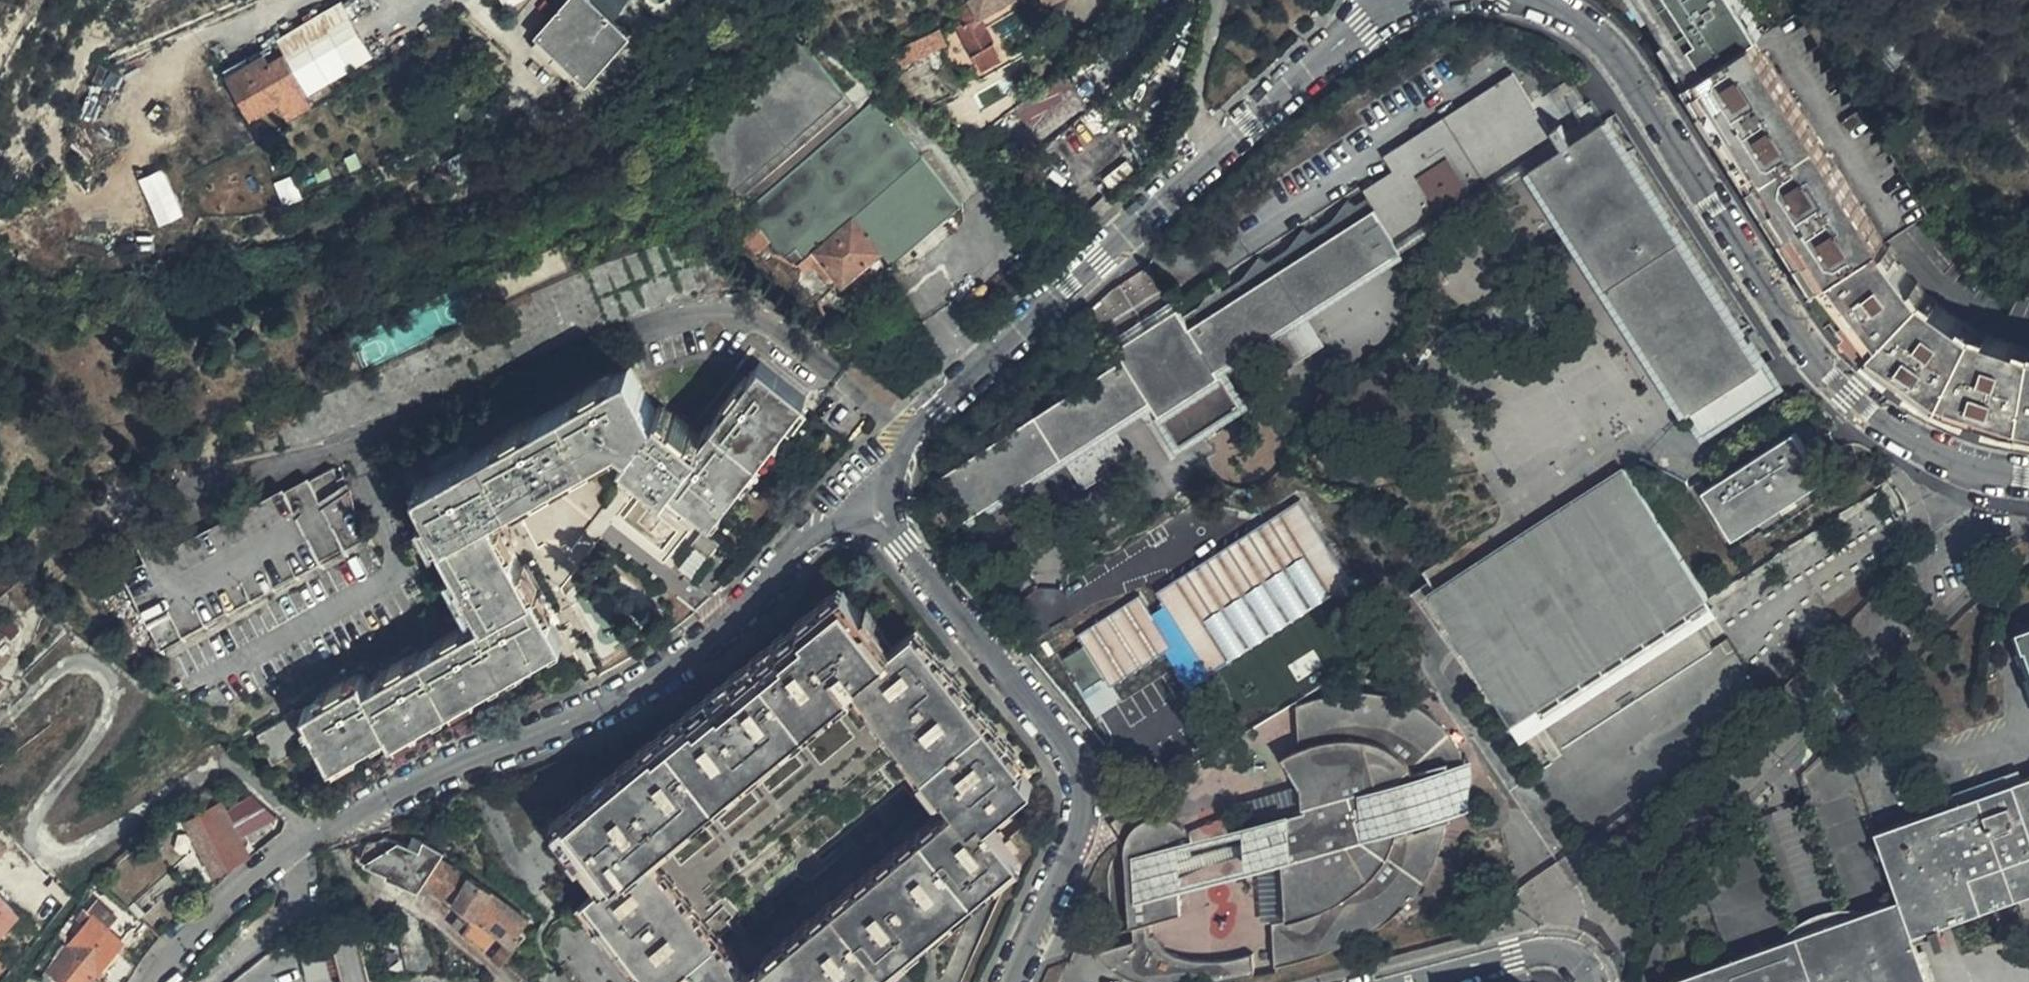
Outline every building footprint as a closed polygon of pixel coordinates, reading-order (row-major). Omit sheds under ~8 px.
[(621,29),(588,0),(559,0),(524,41),(572,83),(621,29)] [(598,0),(618,13),(626,0),(598,0)] [(964,3),(944,13),(975,68),(999,57),(976,13),(1001,0),(963,0),(964,3)] [(1653,18),(1660,13),(1651,0),(1642,0),(1653,18)] [(1660,13),(1678,40),(1687,34),(1695,46),(1701,56),(1698,57),(1709,74),(1755,43),(1762,38),(1737,0),(1651,0),(1660,13)] [(932,32),(917,39),(922,53),(938,47),(932,32)] [(668,129),(722,190),(838,93),(798,46),(777,35),(668,129)] [(922,53),(917,39),(916,37),(880,51),(886,67),(922,53)] [(1696,82),(1689,87),(1831,300),(1892,251),(1755,43),(1709,74),(1696,82)] [(1701,56),(1695,46),(1686,53),(1692,61),(1691,73),(1696,82),(1709,74),(1698,57),(1701,56)] [(278,49),(264,58),(256,62),(252,54),(218,73),(244,119),(275,101),(299,87),(278,49)] [(256,62),(264,58),(259,50),(252,54),(256,62)] [(1572,68),(1550,52),(1546,56),(1569,72),(1572,68)] [(1526,168),(1537,186),(1577,161),(1619,226),(1579,252),(1637,342),(1676,315),(1713,372),(1720,368),(1729,382),(1753,367),(1598,123),(1553,151),(1505,77),(1379,156),(1389,171),(1364,187),(1368,195),(1354,205),(1347,200),(1329,220),(1310,233),(1302,227),(1284,250),(1265,262),(1258,256),(1241,278),(1223,289),(1215,284),(1199,305),(1184,314),(1178,307),(1117,345),(1125,358),(941,478),(970,520),(1153,403),(1180,442),(1240,404),(1216,365),(1526,168)] [(308,103),(299,87),(275,101),(283,116),(308,103)] [(722,190),(730,198),(845,102),(838,93),(722,190)] [(783,253),(789,259),(804,246),(833,283),(844,297),(956,201),(889,120),(866,104),(739,209),(766,241),(778,256),(783,253)] [(1577,161),(1537,186),(1579,252),(1619,226),(1577,161)] [(751,253),(766,241),(739,209),(723,221),(751,253)] [(789,259),(794,266),(799,271),(805,264),(829,289),(833,283),(804,246),(789,259)] [(1831,300),(1857,337),(1878,358),(1930,394),(1950,404),(2010,424),(2028,428),(2028,347),(1971,327),(1927,296),(1892,251),(1831,300)] [(799,271),(794,266),(782,274),(813,304),(829,289),(805,264),(799,271)] [(1154,268),(1093,298),(1106,326),(1168,296),(1154,268)] [(1683,413),(1729,382),(1720,368),(1713,372),(1676,315),(1637,342),(1683,413)] [(486,512),(612,437),(624,430),(631,438),(622,446),(617,453),(704,521),(797,400),(753,363),(692,436),(653,406),(649,410),(622,364),(408,486),(436,537),(433,539),(477,618),(360,684),(355,673),(297,706),(325,758),(382,726),(388,734),(558,639),(486,512)] [(1821,419),(1812,411),(1809,414),(1819,421),(1821,419)] [(624,430),(612,437),(622,446),(631,438),(624,430)] [(1790,433),(1699,490),(1728,537),(1819,479),(1790,433)] [(129,603),(338,490),(325,467),(304,480),(300,475),(163,551),(139,564),(116,577),(129,603)] [(1539,702),(1544,710),(1537,714),(1557,746),(1707,651),(1687,620),(1684,622),(1679,614),(1703,599),(1620,469),(1425,591),(1492,696),(1499,691),(1503,697),(1495,702),(1508,722),(1539,702)] [(141,622),(350,512),(338,490),(129,603),(141,622)] [(1195,683),(1354,581),(1302,499),(1157,591),(1166,607),(1153,616),(1139,597),(1078,635),(1112,686),(1172,648),(1195,683)] [(363,536),(350,512),(141,622),(154,647),(339,546),(341,548),(363,536)] [(702,559),(716,544),(695,529),(684,544),(702,559)] [(843,590),(555,824),(602,882),(583,898),(652,981),(862,981),(1016,855),(1014,852),(1019,848),(1008,835),(1003,839),(986,818),(1029,781),(1026,776),(1029,773),(910,631),(891,647),(843,590)] [(14,629),(0,616),(0,637),(3,639),(14,629)] [(2006,632),(2013,654),(2016,652),(2028,689),(2028,625),(2006,632)] [(1049,641),(1041,630),(1036,633),(1043,645),(1049,641)] [(1463,775),(1462,773),(1461,765),(1455,748),(1449,738),(1442,728),(1434,719),(1424,711),(1414,703),(1401,697),(1388,692),(1375,689),(1359,687),(1345,688),(1325,692),(1316,695),(1295,705),(1301,807),(1299,808),(1291,817),(1289,824),(1288,829),(1192,856),(1189,846),(1193,845),(1192,841),(1187,832),(1180,825),(1169,819),(1160,818),(1150,820),(1142,823),(1137,826),(1129,837),(1125,852),(1131,930),(1135,929),(1136,940),(1098,950),(1107,961),(1124,974),(1135,979),(1145,981),(1220,981),(1254,975),(1252,952),(1240,956),(1219,959),(1201,959),(1190,957),(1175,952),(1167,948),(1153,939),(1152,937),(1150,924),(1182,915),(1179,873),(1292,841),(1293,844),(1300,849),(1300,855),(1283,860),(1289,918),(1272,923),(1277,965),(1302,959),(1345,943),(1378,926),(1393,916),(1404,908),(1419,887),(1426,876),(1437,851),(1442,831),(1445,811),(1445,801),(1433,804),(1428,784),(1463,775)] [(310,739),(292,709),(248,734),(266,764),(310,739)] [(1871,835),(1894,902),(1673,981),(1880,981),(1867,949),(1911,933),(2015,894),(2012,886),(2028,880),(2028,777),(1871,835)] [(235,838),(272,819),(246,796),(220,810),(214,803),(178,823),(207,875),(243,855),(235,838)] [(1018,827),(1031,817),(1025,810),(1014,820),(1018,827)] [(385,872),(391,874),(420,886),(423,882),(440,858),(385,835),(373,842),(368,841),(365,847),(361,858),(386,868),(385,872)] [(440,858),(423,882),(473,914),(491,892),(473,877),(440,858)] [(128,901),(141,914),(174,883),(162,870),(128,901)] [(2028,889),(2028,880),(2012,886),(2015,894),(2028,889)] [(491,892),(473,914),(462,931),(502,960),(520,939),(517,935),(529,920),(491,892)] [(101,930),(114,920),(112,918),(90,900),(80,910),(101,930)] [(120,911),(133,922),(141,914),(128,901),(120,911)] [(12,916),(0,905),(0,930),(12,916)] [(114,920),(101,930),(80,910),(77,908),(69,920),(78,927),(35,978),(40,981),(84,981),(128,930),(114,920)] [(363,944),(358,925),(345,929),(327,933),(341,981),(373,981),(363,944)] [(395,933),(407,975),(433,971),(422,929),(421,926),(395,933)] [(327,933),(291,945),(303,981),(309,981),(327,977),(328,981),(341,981),(327,933)] [(374,939),(385,981),(407,975),(395,933),(374,939)] [(1911,933),(1867,949),(1880,981),(1900,981),(1907,980),(1907,981),(1928,981),(1911,933)] [(129,970),(113,957),(92,981),(122,981),(129,970)]
